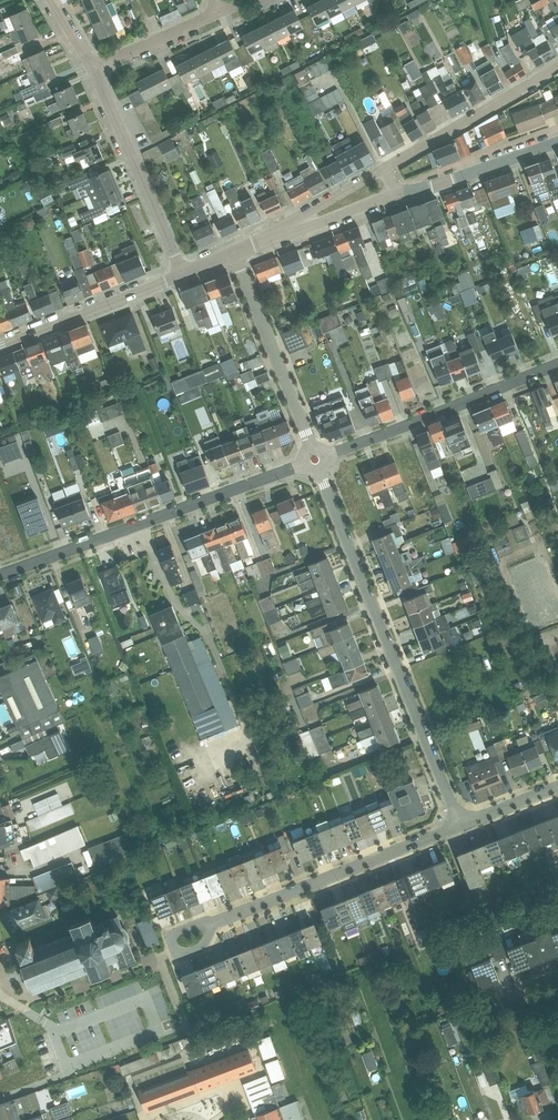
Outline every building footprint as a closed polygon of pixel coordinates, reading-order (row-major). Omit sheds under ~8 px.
[(104,0),(82,0),(88,13),(106,5),(104,0)] [(131,2),(134,8),(140,5),(138,0),(130,0),(131,2)] [(151,0),(149,1),(143,4),(149,17),(157,14),(151,0)] [(176,5),(181,14),(197,7),(194,0),(174,0),(176,5)] [(330,19),(321,0),(308,7),(311,14),(306,17),(316,38),(321,35),(320,32),(317,25),(330,19)] [(321,0),(330,19),(343,12),(337,0),(322,0),(321,0)] [(356,6),(353,0),(337,0),(343,12),(356,6)] [(374,8),(379,5),(377,0),(369,0),(374,8)] [(418,0),(415,0),(409,3),(411,8),(420,4),(418,0)] [(531,5),(529,0),(519,0),(516,1),(519,10),(531,5)] [(557,5),(555,6),(551,0),(549,0),(548,1),(557,15),(557,17),(557,6),(557,5)] [(88,13),(94,26),(112,18),(112,17),(106,5),(88,13)] [(140,5),(134,8),(132,9),(138,22),(146,19),(140,5)] [(10,32),(33,23),(27,9),(11,16),(5,19),(10,32)] [(294,10),(281,17),(290,35),(303,28),(308,38),(313,35),(315,38),(316,38),(306,17),(299,20),(294,10)] [(418,10),(409,15),(412,20),(421,16),(418,10)] [(112,18),(94,26),(100,39),(124,28),(118,15),(112,17),(112,18)] [(557,15),(553,17),(557,25),(550,29),(548,24),(547,25),(545,21),(541,23),(540,24),(542,27),(552,44),(557,42),(557,43),(557,17),(557,15)] [(281,17),(268,23),(277,42),(290,35),(281,17)] [(523,21),(527,28),(537,46),(536,47),(546,63),(556,57),(543,33),(539,35),(538,34),(530,18),(523,21)] [(412,25),(409,20),(399,26),(404,34),(411,29),(410,27),(412,25)] [(512,32),(521,24),(517,21),(509,29),(512,32)] [(15,44),(22,42),(22,43),(39,36),(33,23),(10,32),(15,44)] [(268,23),(255,30),(264,48),(277,42),(268,23)] [(388,26),(382,29),(386,35),(392,32),(388,26)] [(353,32),(356,37),(364,33),(362,28),(353,32)] [(537,68),(546,63),(536,47),(537,46),(527,28),(514,35),(510,37),(516,48),(526,43),(530,50),(527,51),(537,68)] [(246,44),(240,47),(249,64),(255,61),(251,55),(264,48),(255,30),(242,36),(246,44)] [(348,42),(356,37),(353,32),(345,37),(348,42)] [(358,40),(365,55),(379,48),(372,33),(358,40)] [(249,64),(240,47),(234,50),(229,39),(215,46),(224,64),(228,72),(242,66),(243,67),(249,64)] [(490,64),(497,60),(490,43),(481,48),(490,64)] [(474,70),(477,69),(465,45),(456,49),(464,65),(470,62),(474,70)] [(215,46),(203,53),(212,71),(224,64),(215,46)] [(526,74),(521,64),(510,47),(503,52),(513,68),(505,73),(511,83),(526,74)] [(35,55),(28,57),(34,70),(50,63),(45,50),(35,55)] [(203,53),(190,59),(199,77),(211,71),(212,71),(203,53)] [(455,74),(459,80),(461,79),(458,75),(460,74),(459,72),(462,71),(452,53),(445,56),(455,74)] [(328,56),(322,60),(328,71),(334,68),(328,56)] [(186,84),(199,77),(190,59),(177,66),(180,73),(174,76),(183,93),(186,100),(193,96),(189,90),(186,84)] [(408,81),(421,76),(414,59),(401,64),(408,81)] [(316,63),(322,74),(328,71),(322,60),(316,63)] [(290,66),(292,71),(301,66),(298,61),(290,66)] [(28,73),(27,73),(31,84),(34,83),(36,85),(39,83),(46,81),(56,76),(50,63),(34,70),(28,73)] [(316,63),(310,66),(317,78),(322,74),(316,63)] [(284,75),(292,71),(290,66),(281,70),(284,75)] [(310,66),(304,69),(311,81),(317,78),(310,66)] [(504,87),(494,68),(481,76),(485,85),(490,95),(504,87)] [(163,69),(150,75),(159,93),(172,87),(177,96),(183,93),(174,76),(168,79),(163,69)] [(303,93),(314,87),(311,81),(304,69),(292,75),(299,87),(303,93)] [(432,94),(438,91),(430,77),(427,71),(422,73),(425,80),(432,94)] [(257,77),(260,84),(266,81),(263,74),(257,77)] [(459,92),(455,87),(449,74),(442,78),(461,112),(470,107),(461,91),(459,92)] [(159,93),(150,75),(137,82),(141,89),(144,95),(146,100),(159,93)] [(461,112),(442,78),(441,75),(434,78),(443,93),(444,93),(447,98),(443,101),(452,117),(461,112)] [(476,82),(472,84),(468,78),(462,82),(465,88),(464,89),(473,105),(486,98),(476,82)] [(255,80),(248,84),(250,89),(251,90),(259,86),(258,85),(255,80)] [(438,104),(432,94),(425,80),(418,84),(420,88),(419,89),(430,108),(438,104)] [(33,86),(21,91),(24,98),(34,95),(49,88),(46,81),(39,83),(36,85),(33,86)] [(52,113),(69,106),(79,102),(72,86),(55,94),(59,102),(49,107),(52,113)] [(303,93),(306,98),(317,92),(314,87),(303,93)] [(34,96),(25,100),(27,106),(52,96),(49,88),(34,95),(34,96)] [(132,101),(144,95),(141,89),(129,95),(132,101)] [(338,89),(332,92),(338,104),(344,101),(338,89)] [(20,91),(14,92),(16,100),(22,99),(20,91)] [(315,116),(326,110),(320,98),(317,92),(306,98),(309,104),(315,116)] [(332,107),(338,104),(332,92),(326,95),(332,107)] [(147,101),(146,100),(144,95),(132,101),(135,107),(147,101)] [(234,95),(226,99),(229,104),(237,100),(234,95)] [(320,98),(326,110),(332,107),(326,95),(320,98)] [(229,104),(226,99),(224,96),(212,103),(216,111),(229,104)] [(391,104),(394,110),(403,125),(412,141),(423,135),(414,119),(413,119),(401,99),(391,104)] [(411,104),(410,104),(421,123),(426,133),(436,127),(431,117),(427,110),(424,112),(417,100),(411,104)] [(135,107),(138,113),(150,107),(147,101),(135,107)] [(518,131),(544,122),(536,102),(511,110),(518,131)] [(138,113),(141,119),(153,113),(150,107),(138,113)] [(397,128),(403,125),(394,110),(384,116),(389,125),(382,129),(391,146),(403,140),(397,128)] [(169,113),(172,121),(178,118),(175,111),(169,113)] [(9,113),(0,117),(4,126),(12,122),(9,113)] [(141,119),(144,125),(156,119),(153,113),(141,119)] [(76,136),(81,134),(91,130),(84,114),(70,120),(73,129),(68,131),(70,138),(76,136)] [(485,144),(506,136),(497,114),(474,127),(485,144)] [(39,134),(52,129),(65,123),(62,117),(49,122),(36,127),(39,134)] [(156,119),(144,125),(147,131),(159,125),(156,119)] [(379,133),(372,120),(364,125),(370,137),(379,133)] [(202,122),(196,125),(198,131),(205,128),(202,122)] [(220,127),(224,134),(229,131),(226,124),(220,127)] [(147,131),(150,137),(162,131),(159,125),(147,131)] [(162,131),(150,137),(153,144),(173,133),(171,128),(163,133),(162,131)] [(349,137),(340,142),(341,143),(345,152),(356,172),(366,167),(354,147),(349,137)] [(171,138),(158,144),(168,163),(181,156),(171,138)] [(364,141),(354,147),(366,167),(375,162),(364,141)] [(433,168),(460,158),(454,142),(434,151),(428,154),(433,168)] [(341,143),(332,148),(337,157),(348,177),(356,172),(345,152),(341,143)] [(74,145),(60,150),(64,159),(74,154),(77,159),(80,159),(83,167),(89,164),(93,163),(103,158),(97,144),(87,149),(83,150),(78,152),(74,145)] [(323,168),(321,169),(325,177),(330,187),(348,177),(337,157),(332,148),(330,145),(323,149),(327,157),(331,163),(323,168)] [(281,169),(271,149),(262,154),(272,173),(281,169)] [(213,167),(222,162),(216,150),(206,154),(213,167)] [(188,154),(182,157),(185,163),(190,161),(188,154)] [(300,172),(301,174),(313,196),(328,188),(310,154),(305,157),(310,167),(300,172)] [(557,184),(557,182),(549,156),(536,161),(546,189),(557,184)] [(546,189),(536,161),(524,165),(534,193),(546,189)] [(27,177),(21,168),(11,174),(17,183),(27,177)] [(196,168),(189,171),(190,173),(192,177),(199,174),(196,168)] [(290,170),(282,174),(285,179),(293,175),(290,170)] [(488,200),(516,191),(509,170),(481,180),(488,200)] [(84,183),(90,196),(115,185),(112,180),(114,179),(111,171),(109,172),(108,171),(97,175),(98,177),(88,181),(85,174),(66,182),(69,189),(84,183)] [(288,191),(290,196),(296,205),(313,196),(301,174),(285,183),(289,191),(288,191)] [(34,183),(43,189),(48,182),(39,175),(34,183)] [(282,206),(287,204),(274,177),(266,180),(270,190),(271,189),(275,195),(268,198),(265,191),(257,195),(267,216),(283,209),(282,206)] [(30,190),(26,182),(19,186),(23,194),(30,190)] [(117,190),(115,185),(90,196),(95,208),(90,211),(80,215),(84,222),(102,215),(99,207),(109,203),(110,204),(121,200),(120,198),(122,197),(119,189),(117,190)] [(462,208),(474,204),(467,185),(454,189),(462,208)] [(231,205),(234,212),(241,228),(252,223),(242,202),(235,187),(226,191),(232,204),(231,205)] [(238,229),(233,219),(231,213),(228,215),(218,195),(215,189),(210,191),(212,196),(210,197),(216,211),(219,210),(221,213),(218,214),(220,220),(216,222),(223,236),(238,229)] [(462,208),(454,189),(444,197),(448,213),(462,208)] [(39,195),(44,204),(54,199),(49,190),(39,195)] [(512,195),(492,200),(496,216),(516,212),(512,195)] [(252,223),(262,218),(252,197),(242,202),(252,223)] [(430,221),(442,216),(437,199),(426,203),(430,221)] [(430,221),(426,203),(408,210),(414,227),(430,221)] [(535,205),(539,223),(547,221),(543,203),(535,205)] [(218,239),(207,215),(203,206),(193,211),(200,228),(194,231),(201,247),(218,239)] [(397,234),(414,227),(408,210),(392,216),(397,234)] [(78,225),(74,216),(68,219),(72,227),(78,225)] [(34,220),(31,217),(27,217),(25,220),(26,224),(28,226),(32,226),(34,223),(34,220)] [(377,240),(387,236),(379,217),(369,221),(377,240)] [(60,218),(54,219),(56,228),(63,226),(60,218)] [(520,228),(523,244),(529,242),(532,255),(543,252),(537,224),(520,228)] [(349,248),(363,243),(357,226),(343,231),(349,248)] [(349,248),(343,231),(331,236),(337,253),(349,248)] [(317,260),(337,253),(331,236),(311,243),(317,260)] [(84,267),(78,253),(75,245),(69,248),(72,256),(71,256),(76,270),(74,270),(76,275),(60,282),(63,289),(64,293),(69,303),(85,297),(84,296),(92,292),(93,294),(94,294),(87,276),(85,271),(84,267)] [(112,266),(119,284),(146,272),(135,245),(122,250),(123,253),(116,256),(119,263),(112,266)] [(291,278),(307,271),(297,248),(281,255),(291,278)] [(79,253),(78,253),(84,267),(85,267),(92,264),(87,249),(79,252),(79,253)] [(264,291),(281,273),(274,256),(254,266),(259,278),(264,291)] [(19,266),(22,275),(31,272),(28,264),(19,266)] [(95,272),(87,276),(94,294),(119,284),(112,266),(95,273),(95,272)] [(551,286),(557,283),(552,271),(546,273),(551,286)] [(225,303),(238,299),(234,288),(228,274),(216,279),(225,303)] [(477,301),(468,274),(454,279),(463,305),(477,301)] [(377,279),(380,292),(390,290),(388,277),(377,279)] [(225,303),(216,279),(205,283),(211,299),(216,298),(218,304),(221,314),(226,325),(233,322),(225,303)] [(488,282),(476,282),(477,292),(489,292),(488,282)] [(24,286),(33,308),(37,318),(64,307),(57,291),(38,299),(31,283),(24,286)] [(214,326),(205,302),(209,300),(203,284),(192,288),(206,325),(207,329),(214,326)] [(0,291),(7,310),(14,327),(33,320),(26,303),(16,307),(9,288),(0,291)] [(206,325),(192,288),(180,292),(187,309),(192,307),(199,327),(206,325)] [(457,294),(449,297),(452,304),(460,301),(457,294)] [(432,320),(444,316),(439,301),(427,305),(432,320)] [(14,327),(7,310),(4,303),(0,304),(0,307),(2,311),(0,312),(0,333),(14,327)] [(221,314),(218,304),(212,306),(217,316),(221,314)] [(159,337),(180,328),(173,309),(151,316),(159,337)] [(361,310),(355,312),(358,322),(364,320),(361,310)] [(133,355),(147,350),(133,312),(100,325),(108,348),(110,347),(111,352),(129,344),(133,355)] [(323,332),(341,326),(337,312),(318,317),(323,332)] [(82,363),(99,357),(87,325),(69,331),(82,363)] [(282,332),(287,352),(305,348),(300,327),(282,332)] [(488,361),(503,355),(492,329),(478,334),(488,361)] [(82,363),(69,331),(61,334),(68,359),(72,370),(83,366),(82,363)] [(373,334),(377,343),(383,341),(380,332),(373,334)] [(52,365),(68,359),(61,334),(44,341),(52,365)] [(173,342),(177,357),(186,355),(182,340),(173,342)] [(45,379),(54,376),(41,342),(25,348),(35,376),(43,373),(45,379)] [(35,376),(25,348),(13,352),(22,376),(27,374),(29,379),(35,376)] [(466,374),(479,369),(471,348),(458,353),(466,374)] [(22,376),(13,352),(0,358),(0,368),(3,377),(15,372),(17,379),(21,388),(26,386),(22,376)] [(466,374),(458,353),(442,359),(450,380),(466,374)] [(261,356),(240,365),(243,373),(252,369),(264,364),(261,356)] [(160,368),(157,357),(149,360),(153,371),(160,368)] [(401,358),(374,365),(377,378),(405,371),(401,358)] [(438,384),(450,380),(442,359),(430,363),(438,384)] [(227,375),(236,371),(233,362),(223,366),(227,375)] [(208,382),(225,375),(221,363),(203,370),(208,382)] [(255,377),(252,369),(243,373),(240,374),(244,383),(255,378),(255,377)] [(208,382),(203,370),(172,382),(177,395),(185,392),(208,382)] [(227,380),(240,374),(239,370),(236,371),(227,375),(225,375),(227,380)] [(268,372),(255,377),(255,378),(258,385),(271,380),(268,372)] [(110,377),(110,378),(116,392),(124,389),(119,373),(110,377)] [(400,399),(413,393),(406,374),(393,379),(400,399)] [(116,392),(110,378),(101,382),(105,392),(110,390),(111,394),(116,392)] [(529,390),(541,421),(549,418),(544,404),(549,403),(542,385),(529,390)] [(185,392),(177,395),(182,407),(189,404),(188,402),(188,401),(185,392)] [(80,395),(73,398),(76,405),(83,403),(80,395)] [(380,420),(392,415),(384,395),(372,400),(380,420)] [(380,420),(372,400),(359,405),(367,425),(380,420)] [(495,426),(510,419),(501,400),(487,406),(495,426)] [(123,401),(97,410),(102,422),(127,413),(123,401)] [(495,426),(487,406),(471,414),(480,433),(495,426)] [(270,449),(282,444),(272,420),(268,409),(256,413),(257,418),(270,449)] [(102,422),(97,410),(83,415),(87,427),(102,422)] [(341,434),(354,429),(346,411),(333,416),(341,434)] [(272,420),(282,444),(294,439),(287,420),(283,422),(280,416),(272,420)] [(341,434),(333,416),(323,420),(331,438),(341,434)] [(451,452),(469,445),(458,416),(440,423),(451,452)] [(244,459),(257,454),(244,422),(243,418),(230,423),(236,439),(244,459)] [(270,449),(257,418),(244,422),(257,454),(270,449)] [(59,419),(44,425),(48,436),(63,430),(59,419)] [(451,452),(440,423),(428,427),(434,442),(438,440),(445,457),(452,455),(451,452)] [(517,430),(527,467),(536,465),(525,428),(517,430)] [(35,453),(28,430),(21,433),(29,455),(35,453)] [(423,461),(435,456),(425,431),(413,436),(423,461)] [(120,432),(107,437),(112,448),(125,443),(120,432)] [(0,447),(0,456),(3,464),(22,457),(15,435),(8,438),(10,443),(0,447)] [(244,459),(236,439),(222,445),(230,464),(244,459)] [(216,469),(230,464),(222,445),(205,451),(216,469)] [(82,454),(75,456),(80,468),(80,469),(87,467),(82,454)] [(188,493),(210,484),(200,455),(193,458),(196,466),(190,468),(186,459),(177,463),(188,493)] [(80,468),(75,456),(68,459),(73,471),(80,468)] [(163,502),(175,497),(169,480),(162,482),(154,457),(146,460),(149,467),(163,502)] [(386,487),(400,480),(391,460),(377,467),(386,487)] [(163,502),(149,467),(135,472),(133,468),(131,467),(121,471),(123,476),(137,511),(163,502)] [(386,487),(377,467),(361,474),(369,494),(386,487)] [(496,468),(488,471),(490,477),(467,485),(472,498),(503,486),(496,468)] [(122,517),(137,511),(123,476),(116,478),(120,490),(113,493),(122,517)] [(68,496),(80,491),(77,483),(65,488),(68,496)] [(77,521),(90,516),(80,491),(67,497),(77,521)] [(122,517),(113,493),(98,498),(101,507),(104,506),(109,521),(122,517)] [(77,521),(67,497),(53,502),(63,527),(77,521)] [(29,537),(49,529),(38,498),(17,505),(29,537)] [(307,513),(302,499),(294,502),(293,498),(277,504),(285,523),(286,523),(288,528),(295,525),(294,520),(301,517),(301,516),(307,513)] [(520,502),(523,513),(531,511),(528,500),(520,502)] [(438,505),(443,522),(451,519),(446,503),(438,505)] [(267,550),(279,545),(265,509),(252,514),(267,550)] [(278,510),(270,513),(274,521),(281,517),(278,510)] [(235,543),(249,538),(241,517),(227,523),(235,543)] [(235,543),(227,523),(215,527),(232,570),(233,572),(245,567),(242,559),(237,561),(231,545),(235,543)] [(512,549),(531,544),(525,524),(506,529),(512,549)] [(226,573),(232,570),(215,527),(202,533),(210,551),(216,549),(226,573)] [(378,558),(397,551),(390,531),(370,539),(378,558)] [(210,551),(202,533),(184,540),(191,560),(202,556),(208,572),(210,572),(214,581),(221,579),(210,551)] [(455,552),(462,551),(460,540),(452,542),(455,552)] [(451,541),(444,542),(446,550),(452,549),(451,541)] [(509,542),(492,547),(495,558),(512,553),(509,542)] [(171,586),(183,581),(178,568),(180,567),(171,545),(158,551),(171,586)] [(299,548),(295,549),(299,559),(308,557),(307,545),(299,547),(299,548)] [(378,558),(383,573),(403,565),(397,551),(378,558)] [(291,552),(284,558),(290,564),(296,558),(291,552)] [(295,576),(298,583),(333,570),(328,557),(308,565),(310,570),(295,576)] [(271,558),(264,560),(269,573),(276,571),(271,558)] [(264,560),(245,567),(250,580),(269,573),(264,560)] [(390,590),(409,583),(403,565),(383,573),(390,590)] [(113,609),(131,602),(120,572),(118,566),(99,572),(113,609)] [(189,572),(196,589),(199,597),(206,594),(196,569),(189,572)] [(318,591),(338,583),(333,570),(298,583),(302,592),(315,587),(316,589),(317,589),(318,591)] [(92,621),(98,619),(81,578),(66,584),(76,608),(84,605),(87,612),(88,612),(92,621)] [(306,601),(309,610),(344,596),(338,583),(318,591),(311,593),(313,598),(306,601)] [(196,589),(182,594),(187,607),(201,601),(199,597),(196,589)] [(55,625),(65,621),(52,590),(33,598),(46,627),(54,624),(55,625)] [(469,590),(461,593),(463,602),(472,599),(469,590)] [(400,601),(405,613),(427,605),(422,592),(400,601)] [(270,595),(259,600),(264,612),(275,608),(270,595)] [(328,617),(349,609),(344,596),(309,610),(312,618),(326,612),(328,617)] [(19,623),(12,604),(0,608),(0,622),(7,638),(15,635),(12,626),(19,623)] [(151,614),(202,739),(201,740),(202,743),(240,728),(239,725),(242,724),(231,699),(228,700),(201,637),(188,642),(185,635),(184,635),(172,605),(151,614)] [(410,627),(432,618),(427,605),(405,613),(410,627)] [(275,608),(264,612),(269,625),(281,621),(278,615),(281,614),(282,615),(287,613),(284,606),(276,609),(275,608)] [(470,620),(476,635),(483,632),(478,617),(470,620)] [(410,627),(416,640),(438,631),(432,618),(410,627)] [(314,638),(318,649),(354,635),(349,623),(338,628),(335,621),(311,631),(314,638)] [(81,622),(76,624),(81,636),(86,634),(81,622)] [(421,653),(443,644),(438,631),(416,640),(421,653)] [(339,657),(359,649),(354,635),(318,649),(321,658),(337,651),(339,657)] [(96,636),(88,639),(95,656),(103,652),(96,636)] [(131,637),(120,641),(122,647),(133,643),(131,637)] [(271,642),(262,645),(267,658),(276,654),(271,642)] [(21,644),(12,647),(16,656),(25,652),(21,644)] [(339,657),(344,670),(365,662),(359,649),(339,657)] [(4,662),(13,658),(10,651),(1,655),(4,662)] [(290,652),(282,655),(284,661),(292,658),(290,652)] [(65,721),(34,654),(15,662),(13,658),(4,662),(3,663),(7,674),(0,677),(0,689),(23,740),(57,725),(65,721)] [(82,662),(72,666),(75,674),(85,670),(86,674),(92,672),(86,657),(80,659),(82,662)] [(297,658),(283,663),(288,676),(301,670),(297,658)] [(350,683),(370,675),(365,662),(344,670),(321,679),(326,691),(349,682),(350,683)] [(114,680),(106,683),(111,697),(120,694),(114,680)] [(347,705),(350,713),(384,699),(378,684),(377,685),(378,686),(359,693),(359,692),(358,692),(361,699),(347,705)] [(303,687),(294,690),(302,708),(314,703),(309,692),(304,694),(303,692),(305,691),(303,687)] [(532,696),(534,703),(547,699),(544,692),(532,696)] [(369,721),(389,713),(384,699),(350,713),(353,721),(367,715),(369,721)] [(358,733),(360,740),(395,726),(389,713),(369,721),(371,726),(358,733)] [(467,732),(480,727),(478,720),(465,725),(467,732)] [(69,751),(57,725),(23,740),(26,746),(25,746),(25,747),(30,757),(45,750),(49,759),(69,751)] [(322,725),(310,730),(315,743),(327,738),(322,725)] [(12,737),(20,733),(17,726),(9,730),(12,737)] [(399,742),(401,741),(395,726),(360,740),(366,754),(380,748),(380,749),(382,748),(399,741),(399,742)] [(310,730),(299,735),(309,759),(320,755),(315,743),(310,730)] [(544,736),(553,760),(557,758),(557,731),(544,736)] [(145,748),(152,747),(150,735),(143,737),(145,748)] [(327,738),(315,743),(320,755),(332,750),(327,738)] [(26,746),(23,740),(11,745),(14,752),(25,747),(25,746),(26,746)] [(528,770),(541,765),(533,745),(520,751),(528,770)] [(85,756),(82,757),(87,767),(94,763),(88,750),(83,752),(85,756)] [(528,770),(520,751),(504,757),(512,777),(528,770)] [(403,755),(396,758),(399,765),(406,762),(403,755)] [(472,790),(500,779),(491,756),(463,768),(472,790)] [(374,761),(366,764),(369,773),(378,769),(374,761)] [(400,821),(425,811),(413,780),(402,784),(402,783),(395,786),(395,787),(388,790),(400,821)] [(105,789),(92,794),(97,805),(109,800),(105,789)] [(58,793),(33,804),(39,816),(63,806),(58,793)] [(288,796),(280,800),(282,807),(290,803),(288,796)] [(388,827),(401,822),(391,798),(379,803),(388,827)] [(12,819),(16,818),(10,801),(1,803),(0,804),(0,822),(12,819)] [(388,827),(379,803),(378,802),(366,806),(376,832),(388,827)] [(39,816),(27,821),(31,833),(74,814),(70,803),(63,806),(39,816)] [(364,837),(376,832),(366,806),(353,811),(354,813),(364,837)] [(262,808),(254,811),(257,819),(265,815),(262,808)] [(116,812),(108,816),(111,822),(119,818),(116,812)] [(251,813),(239,817),(242,825),(254,820),(251,813)] [(364,837),(354,813),(341,818),(351,842),(364,837)] [(557,837),(557,820),(556,814),(544,819),(552,839),(557,837)] [(339,847),(351,842),(341,818),(340,816),(331,820),(333,826),(331,827),(339,847)] [(14,824),(12,819),(0,822),(0,847),(22,842),(18,823),(14,824)] [(552,839),(544,819),(531,824),(540,844),(552,839)] [(326,852),(339,847),(331,827),(328,821),(326,820),(317,823),(316,826),(326,852)] [(528,849),(540,844),(531,824),(519,829),(528,849)] [(31,858),(35,868),(86,845),(78,826),(20,850),(25,860),(31,858)] [(301,862),(314,857),(303,830),(302,826),(290,831),(292,836),(290,837),(287,830),(283,832),(284,835),(290,851),(295,849),(301,862)] [(326,852),(316,826),(303,830),(314,857),(326,852)] [(212,827),(202,831),(206,838),(215,835),(212,827)] [(528,849),(519,829),(506,834),(514,855),(528,849)] [(126,834),(88,849),(96,869),(134,855),(126,834)] [(502,860),(514,855),(506,834),(494,839),(502,860)] [(277,871),(289,866),(284,853),(290,851),(284,835),(277,837),(278,840),(267,844),(270,851),(269,852),(277,871)] [(502,860),(494,839),(481,844),(490,865),(502,860)] [(187,840),(178,843),(180,852),(190,848),(187,840)] [(477,870),(490,865),(481,844),(469,849),(477,870)] [(277,871),(269,852),(264,854),(261,847),(252,851),(255,857),(262,877),(277,871)] [(477,870),(469,849),(454,855),(466,887),(481,881),(477,870)] [(232,866),(242,862),(239,854),(229,858),(232,866)] [(250,882),(262,877),(255,857),(242,862),(250,882)] [(438,883),(450,879),(443,859),(430,863),(438,883)] [(36,886),(38,893),(78,877),(72,862),(33,878),(36,886)] [(250,882),(242,862),(230,867),(238,887),(250,882)] [(225,892),(238,887),(230,867),(228,863),(216,868),(225,892)] [(438,883),(430,863),(418,868),(425,888),(438,883)] [(225,892),(216,868),(204,872),(205,877),(213,896),(225,892)] [(413,893),(425,888),(418,868),(405,873),(413,893)] [(413,893),(405,873),(393,878),(400,898),(413,893)] [(200,901),(213,896),(205,877),(201,878),(199,874),(191,877),(192,881),(200,901)] [(387,903),(400,898),(393,878),(380,883),(387,903)] [(10,905),(11,904),(38,893),(36,886),(11,886),(11,883),(16,883),(16,879),(0,879),(0,906),(10,905)] [(200,901),(192,881),(180,886),(188,906),(200,901)] [(387,903),(380,883),(368,887),(375,907),(387,903)] [(173,911),(188,906),(180,886),(176,888),(175,886),(165,890),(173,911)] [(173,911),(165,890),(164,887),(150,893),(159,916),(173,911)] [(362,912),(375,907),(368,887),(354,892),(362,912)] [(57,890),(47,894),(51,902),(61,898),(57,890)] [(362,912),(354,892),(342,897),(350,917),(362,912)] [(338,922),(350,917),(342,897),(330,902),(338,922)] [(12,933),(51,918),(46,905),(43,906),(40,898),(16,908),(15,906),(6,909),(7,912),(4,913),(12,933)] [(338,922),(330,902),(316,907),(324,927),(338,922)] [(22,954),(18,956),(22,967),(19,973),(23,981),(28,983),(29,983),(33,994),(89,972),(92,979),(136,962),(129,943),(129,942),(130,939),(130,938),(130,936),(129,935),(129,934),(128,932),(128,931),(127,930),(126,929),(125,928),(124,927),(123,926),(122,926),(117,916),(107,920),(109,925),(103,927),(104,930),(99,932),(97,932),(94,925),(91,917),(70,925),(73,933),(35,948),(30,938),(18,943),(22,954)] [(138,923),(147,948),(160,942),(150,918),(138,923)] [(307,948),(318,943),(310,923),(298,927),(307,948)] [(348,939),(359,934),(356,926),(344,931),(348,939)] [(307,948),(298,927),(286,932),(295,953),(307,948)] [(418,930),(419,941),(429,940),(427,928),(418,930)] [(282,958),(295,953),(286,932),(274,937),(282,958)] [(282,958),(274,937),(261,942),(269,963),(282,958)] [(256,968),(269,963),(261,942),(247,947),(256,968)] [(512,973),(528,966),(519,943),(502,950),(512,973)] [(243,973),(256,968),(247,947),(235,952),(243,973)] [(231,978),(243,973),(235,952),(222,957),(231,978)] [(231,978),(222,957),(208,963),(216,984),(231,978)] [(201,989),(216,984),(208,963),(193,969),(201,989)] [(201,989),(193,969),(177,975),(185,996),(201,989)] [(13,1031),(9,1019),(0,1022),(0,1037),(13,1031)] [(439,1025),(448,1045),(457,1041),(449,1021),(439,1025)] [(10,1045),(17,1042),(13,1031),(0,1037),(0,1050),(10,1045)] [(257,1038),(262,1059),(275,1056),(271,1035),(257,1038)] [(22,1056),(17,1042),(10,1045),(15,1058),(22,1056)] [(372,1050),(362,1052),(367,1072),(377,1069),(372,1050)] [(184,1097),(258,1077),(251,1054),(137,1085),(144,1111),(184,1100),(184,1097)] [(451,1056),(454,1064),(461,1062),(459,1054),(451,1056)] [(278,1057),(265,1061),(271,1081),(284,1078),(278,1057)] [(142,1066),(138,1058),(119,1065),(122,1073),(142,1066)] [(548,1082),(542,1058),(532,1060),(538,1084),(548,1082)] [(20,1070),(15,1059),(5,1063),(0,1065),(0,1077),(20,1070)] [(491,1065),(483,1067),(488,1084),(496,1082),(491,1065)] [(250,1105),(259,1103),(257,1096),(272,1092),(266,1074),(243,1081),(250,1105)] [(526,1116),(549,1107),(541,1086),(518,1095),(526,1116)] [(257,1112),(259,1119),(305,1119),(298,1098),(257,1112)] [(18,1116),(13,1100),(0,1104),(0,1119),(6,1119),(18,1116)] [(49,1106),(53,1119),(71,1114),(68,1101),(49,1106)] [(356,1111),(357,1119),(365,1119),(363,1110),(356,1111)]
